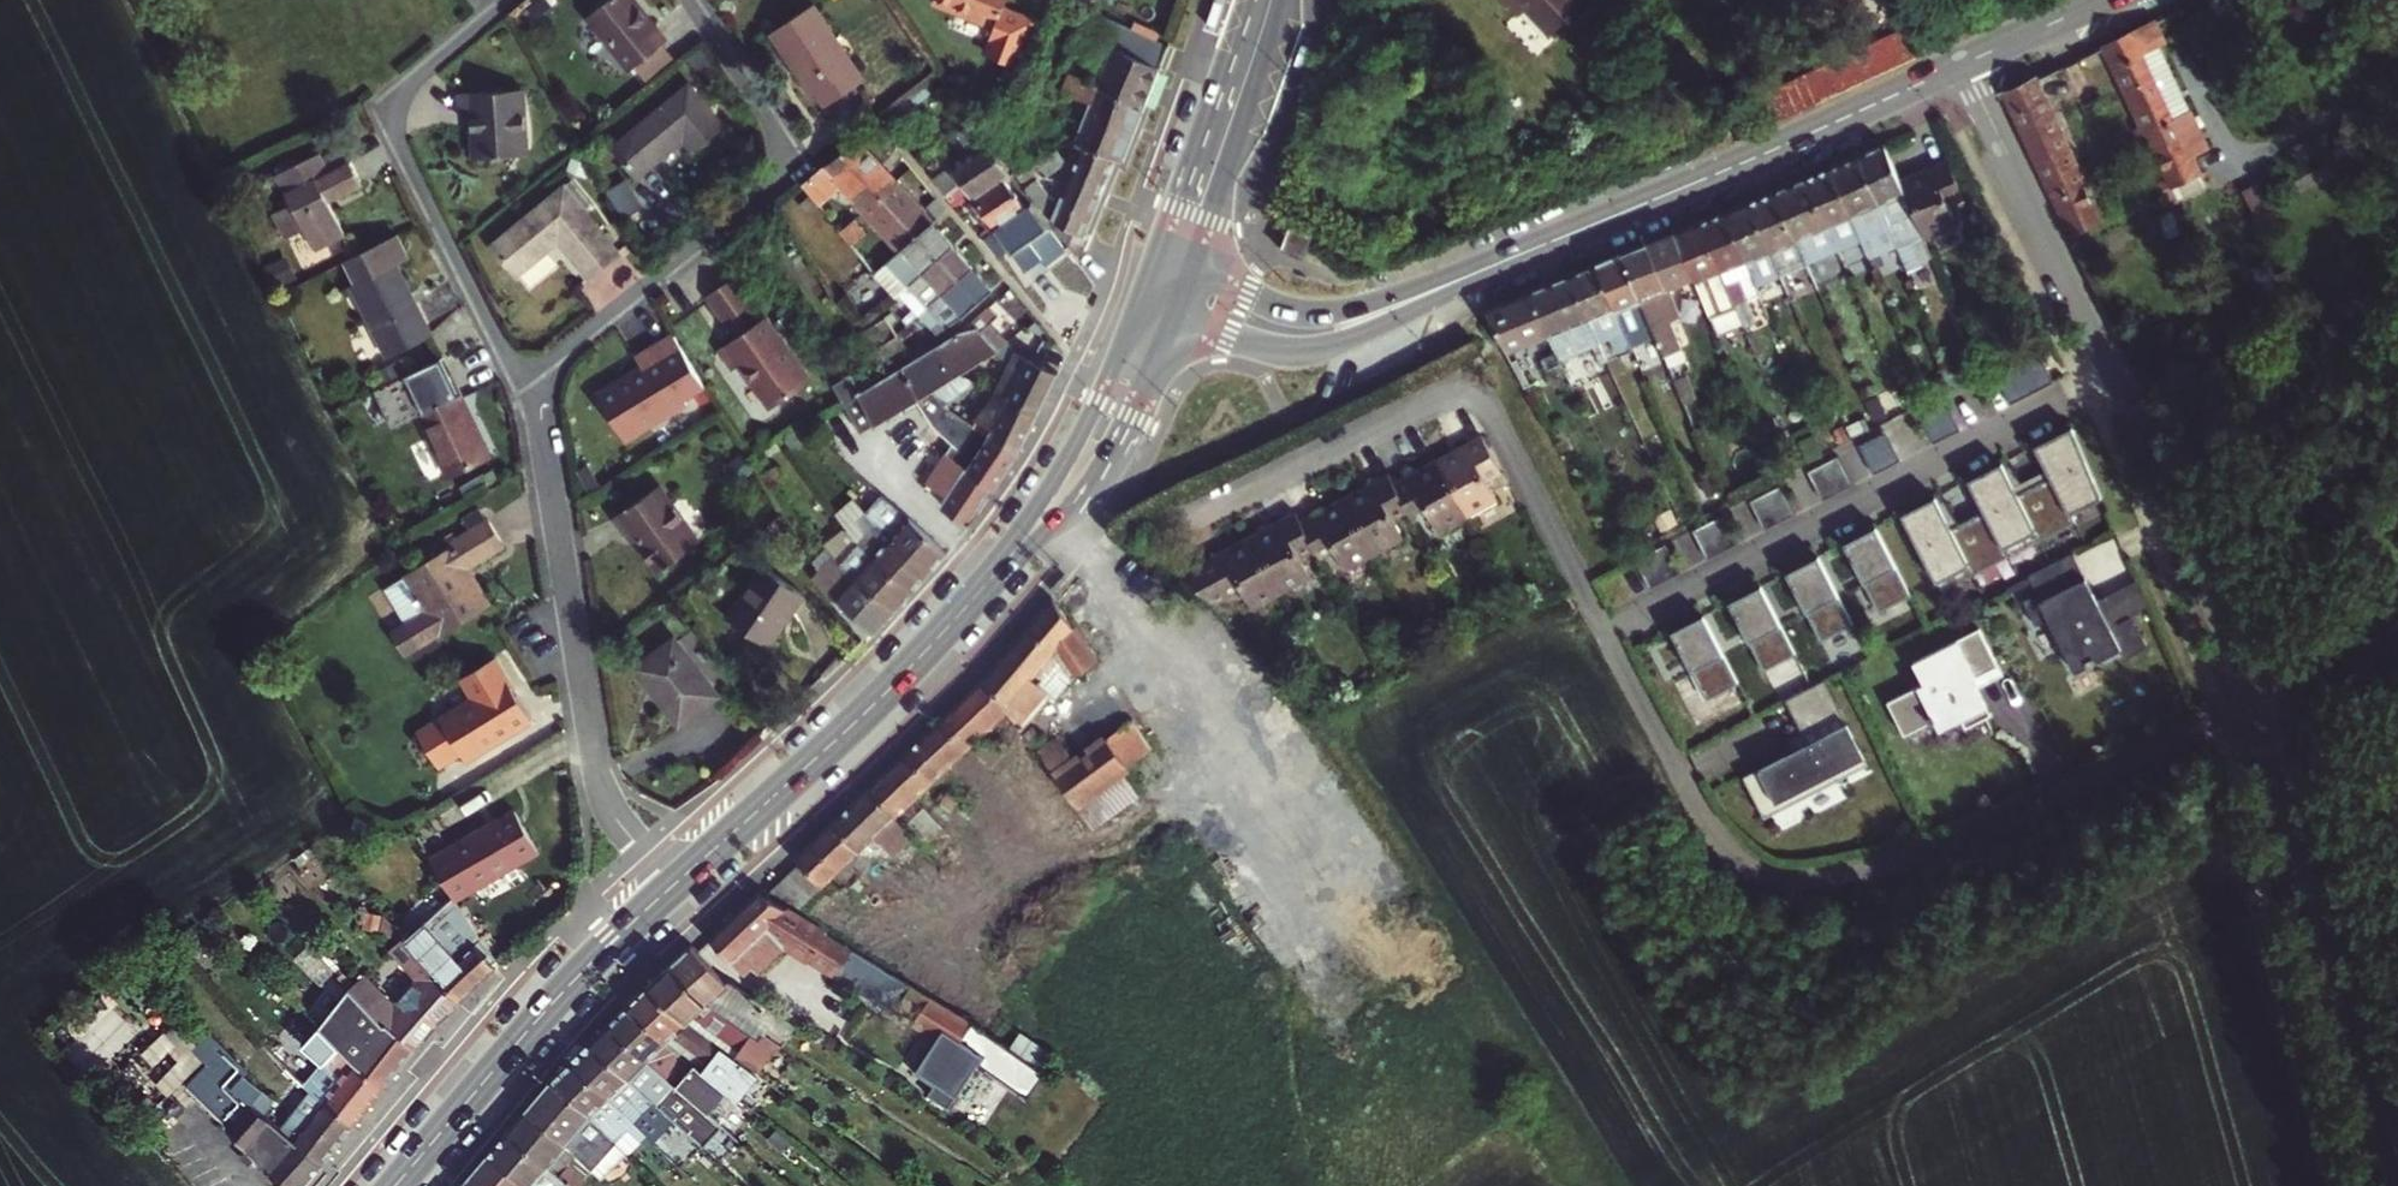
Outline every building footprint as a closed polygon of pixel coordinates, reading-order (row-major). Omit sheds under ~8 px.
[(586,17),(629,69),(635,63),(661,42),(666,38),(636,0),(607,0),(586,17)] [(933,2),(995,27),(984,53),(1016,67),(1034,21),(1003,8),(1006,0),(933,0),(933,2)] [(1518,12),(1523,7),(1549,34),(1586,0),(1507,0),(1518,12)] [(864,80),(813,3),(771,31),(794,65),(798,62),(803,70),(798,72),(811,92),(817,88),(827,105),(864,80)] [(1168,48),(1088,12),(1065,51),(1079,34),(1159,70),(1168,48)] [(1048,27),(1034,21),(1016,67),(1030,73),(1048,27)] [(2156,21),(2135,32),(2193,155),(2209,147),(2160,44),(2166,42),(2156,21)] [(1905,29),(1756,97),(1769,125),(1918,55),(1905,29)] [(2146,131),(2172,185),(2200,171),(2193,155),(2135,32),(2102,47),(2111,65),(2114,63),(2143,123),(2135,127),(2138,135),(2146,131)] [(1129,146),(1159,70),(1079,34),(1065,51),(1095,63),(1102,66),(1096,83),(1089,81),(1068,72),(1061,91),(1088,103),(1073,142),(1079,145),(1116,161),(1122,163),(1129,146)] [(661,42),(635,63),(647,77),(673,56),(661,42)] [(798,62),(794,65),(798,72),(803,70),(798,62)] [(1102,66),(1095,63),(1089,81),(1096,83),(1102,66)] [(973,141),(981,135),(939,77),(925,88),(945,116),(951,112),(973,141)] [(2007,92),(2074,232),(2101,219),(2034,79),(2007,92)] [(689,84),(612,146),(636,176),(675,143),(673,141),(681,134),(683,137),(692,147),(721,124),(689,84)] [(523,88),(461,92),(462,110),(471,109),(473,157),(527,154),(523,88)] [(1002,126),(991,140),(1018,176),(1030,168),(1031,166),(1002,126)] [(675,143),(683,137),(681,134),(673,141),(675,143)] [(835,183),(861,210),(894,180),(857,140),(802,184),(819,204),(828,195),(825,191),(835,183)] [(985,140),(932,179),(944,193),(960,181),(970,196),(1006,170),(985,140)] [(1073,142),(1059,178),(1065,181),(1079,145),(1073,142)] [(1065,181),(1100,197),(1116,161),(1079,145),(1065,181)] [(1873,185),(1896,241),(1913,281),(1927,275),(1920,259),(1930,254),(1923,238),(1899,179),(1884,145),(1861,155),(1873,185)] [(1041,169),(1042,171),(1062,157),(1056,148),(1037,162),(1041,169)] [(319,151),(301,161),(283,169),(276,173),(291,202),(274,211),(287,237),(305,228),(315,248),(345,234),(328,199),(360,183),(350,161),(328,171),(319,151)] [(281,164),(283,169),(301,161),(298,155),(281,164)] [(1861,155),(1833,167),(1866,248),(1868,253),(1896,241),(1873,185),(1861,155)] [(1946,159),(1899,179),(1923,238),(1955,225),(1946,205),(1962,198),(1946,159)] [(1030,168),(1034,174),(1041,169),(1037,162),(1031,166),(1030,168)] [(1827,223),(1834,239),(1842,258),(1866,248),(1833,167),(1808,178),(1827,223)] [(1016,178),(1021,185),(1035,174),(1034,174),(1030,168),(1018,176),(1016,178)] [(960,181),(944,193),(957,210),(971,200),(976,207),(993,229),(1024,207),(1005,180),(1010,176),(1006,170),(970,196),(960,181)] [(2161,190),(2168,204),(2207,186),(2200,171),(2172,185),(2161,190)] [(1100,197),(1065,181),(1056,203),(1036,178),(1025,186),(1075,254),(1082,257),(1090,238),(1084,235),(1100,197)] [(1808,178),(1776,191),(1802,253),(1820,246),(1814,229),(1827,223),(1808,178)] [(2261,220),(2280,212),(2265,178),(2246,186),(2261,220)] [(839,229),(851,244),(875,222),(900,250),(932,221),(894,180),(861,210),(839,229)] [(564,184),(491,243),(516,275),(549,248),(547,245),(556,238),(558,241),(588,277),(619,253),(564,184)] [(1764,197),(1750,202),(1784,282),(1810,271),(1802,253),(1776,191),(1764,197)] [(963,216),(976,207),(971,200),(957,210),(963,216)] [(1750,202),(1726,212),(1751,273),(1763,268),(1771,287),(1784,282),(1750,202)] [(1024,207),(993,229),(1012,255),(1014,254),(1026,272),(1043,260),(1048,266),(1066,253),(1031,203),(1024,207)] [(1726,212),(1700,222),(1735,303),(1748,297),(1740,277),(1751,273),(1726,212)] [(894,296),(898,292),(953,244),(932,221),(900,250),(895,255),(875,272),(894,296)] [(1735,303),(1700,222),(1675,232),(1694,276),(1712,318),(1718,332),(1742,321),(1737,307),(1735,303)] [(1289,224),(1279,249),(1303,258),(1313,233),(1289,224)] [(1675,232),(1624,254),(1655,330),(1665,354),(1681,348),(1670,320),(1679,316),(1668,287),(1694,276),(1675,232)] [(346,259),(343,260),(354,282),(347,285),(383,355),(427,333),(411,301),(406,304),(401,295),(407,292),(392,266),(405,260),(392,236),(346,259)] [(547,245),(549,248),(558,241),(556,238),(547,245)] [(1842,258),(1834,239),(1824,243),(1832,262),(1842,258)] [(884,244),(866,261),(870,268),(875,272),(895,255),(884,244)] [(953,244),(898,292),(918,315),(972,266),(953,244)] [(1820,246),(1802,253),(1810,271),(1827,264),(1820,246)] [(1624,254),(1598,264),(1630,341),(1655,330),(1624,254)] [(866,261),(863,258),(852,267),(859,276),(870,268),(866,261)] [(1630,341),(1598,264),(1572,275),(1590,322),(1600,342),(1609,338),(1617,356),(1633,349),(1630,341)] [(972,266),(918,315),(936,335),(963,317),(995,290),(972,266)] [(733,274),(703,294),(721,322),(725,320),(730,330),(727,332),(731,336),(714,347),(728,368),(736,363),(766,407),(803,382),(760,317),(745,327),(735,311),(750,301),(733,274)] [(1558,355),(1560,359),(1592,346),(1601,362),(1608,359),(1600,342),(1590,322),(1572,275),(1531,291),(1548,335),(1553,344),(1558,355)] [(1784,282),(1771,287),(1765,290),(1773,308),(1792,301),(1784,282)] [(1531,291),(1485,310),(1508,351),(1548,335),(1531,291)] [(407,292),(401,295),(406,304),(411,301),(407,292)] [(959,373),(1007,345),(992,324),(999,318),(989,306),(970,322),(974,327),(958,332),(936,345),(954,377),(959,373)] [(874,352),(882,347),(898,336),(897,334),(890,324),(896,320),(893,315),(863,334),(874,352)] [(725,320),(721,322),(727,332),(730,330),(725,320)] [(891,362),(897,358),(929,339),(912,321),(897,334),(898,336),(882,347),(891,362)] [(1514,361),(1530,354),(1553,344),(1548,335),(1508,351),(1514,361)] [(954,377),(936,345),(902,365),(920,397),(934,389),(954,377)] [(597,395),(625,441),(686,403),(652,346),(636,356),(643,368),(616,386),(615,384),(597,395)] [(882,347),(874,352),(884,367),(891,362),(882,347)] [(2039,349),(1994,372),(2009,401),(2052,379),(2039,349)] [(1016,351),(996,392),(1038,413),(1058,371),(1016,351)] [(441,356),(460,394),(466,391),(447,353),(441,356)] [(1530,354),(1514,361),(1523,379),(1539,371),(1530,354)] [(406,374),(415,393),(424,410),(418,414),(447,475),(489,454),(460,394),(441,356),(406,374)] [(850,373),(831,384),(839,399),(860,433),(916,400),(920,397),(902,365),(860,390),(850,373)] [(934,389),(942,402),(975,382),(959,373),(954,377),(934,389)] [(408,396),(415,393),(406,374),(399,377),(408,396)] [(1019,452),(1038,413),(996,392),(985,387),(960,418),(984,430),(1019,452)] [(973,521),(1019,452),(984,430),(960,418),(949,413),(942,402),(934,389),(920,397),(916,400),(932,424),(965,452),(962,456),(951,448),(930,481),(949,494),(942,505),(970,524),(973,521)] [(1944,397),(1918,411),(1933,440),(1960,427),(1944,397)] [(2070,423),(2033,442),(2049,473),(2070,510),(2101,494),(2070,423)] [(1885,428),(1858,442),(1874,471),(1900,457),(1885,428)] [(1481,436),(1437,458),(1468,516),(1496,501),(1485,480),(1501,472),(1481,436)] [(1838,452),(1807,468),(1822,497),(1853,481),(1838,452)] [(1408,511),(1413,519),(1427,511),(1438,532),(1468,516),(1437,458),(1392,482),(1408,511)] [(2001,459),(1967,476),(1983,507),(2004,543),(2033,528),(2017,490),(2001,459)] [(1404,538),(1393,518),(1408,511),(1392,482),(1388,473),(1343,497),(1374,554),(1404,538)] [(2074,518),(2070,510),(2049,473),(2017,490),(2033,528),(2037,537),(2074,518)] [(1781,482),(1750,497),(1765,527),(1796,511),(1781,482)] [(659,484),(616,514),(627,531),(630,529),(661,570),(701,541),(659,484)] [(863,513),(929,571),(947,551),(883,493),(863,513)] [(1934,493),(1901,511),(1936,579),(1968,563),(1950,524),(1934,493)] [(1299,520),(1316,550),(1320,558),(1334,550),(1345,570),(1374,554),(1343,497),(1299,520)] [(2004,543),(1983,507),(1950,524),(1968,563),(1972,571),(2008,552),(2004,543)] [(1300,558),(1316,550),(1299,520),(1295,511),(1251,534),(1282,592),(1310,577),(1300,558)] [(1724,511),(1693,527),(1708,556),(1739,540),(1724,511)] [(911,592),(929,571),(863,513),(846,529),(848,531),(846,532),(856,544),(911,592)] [(465,570),(470,567),(505,546),(488,518),(448,542),(450,546),(384,587),(406,622),(421,647),(492,604),(479,582),(474,584),(465,570)] [(1875,524),(1843,540),(1878,608),(1910,592),(1875,524)] [(1282,592),(1251,534),(1180,573),(1198,590),(1213,604),(1240,590),(1251,609),(1282,592)] [(1682,570),(1667,540),(1636,556),(1651,586),(1682,570)] [(892,613),(911,592),(856,544),(839,562),(837,564),(892,613)] [(2035,589),(2021,597),(2035,622),(2047,615),(2076,667),(2121,643),(2126,653),(2146,643),(2130,611),(2146,602),(2135,575),(2096,595),(2072,549),(2026,572),(2035,589)] [(1818,553),(1786,569),(1821,638),(1853,621),(1818,553)] [(803,593),(761,564),(726,617),(768,645),(803,593)] [(872,631),(874,633),(892,613),(837,564),(818,584),(863,641),(872,631)] [(479,582),(470,567),(465,570),(474,584),(479,582)] [(1761,582),(1729,599),(1764,667),(1796,651),(1761,582)] [(1021,727),(1103,654),(1063,609),(767,870),(799,907),(879,836),(895,854),(918,834),(898,812),(1009,713),(1021,727)] [(1703,612),(1671,628),(1707,697),(1739,680),(1703,612)] [(413,651),(421,647),(406,622),(398,627),(413,651)] [(1924,680),(1887,699),(1904,732),(1934,716),(1939,727),(1962,715),(1966,724),(1991,711),(1977,684),(2002,671),(1979,625),(1913,659),(1924,680)] [(663,696),(659,699),(679,725),(719,695),(675,636),(635,667),(651,689),(656,686),(663,696)] [(440,719),(444,727),(422,740),(438,766),(461,753),(464,759),(531,719),(495,658),(462,677),(475,699),(440,719)] [(1796,746),(1744,773),(1765,815),(1869,761),(1825,676),(1785,696),(1802,728),(1790,734),(1796,746)] [(1044,746),(1083,828),(1144,799),(1128,764),(1150,753),(1118,685),(1073,706),(1091,743),(1068,754),(1061,738),(1044,746)] [(656,686),(651,689),(659,699),(663,696),(656,686)] [(539,851),(515,809),(431,858),(453,900),(471,890),(481,907),(514,888),(504,870),(539,851)] [(923,994),(763,895),(756,891),(707,936),(728,960),(738,951),(751,964),(756,970),(785,943),(893,1008),(898,1001),(912,1010),(923,994)] [(460,1003),(497,969),(475,945),(457,961),(423,923),(406,939),(428,964),(443,981),(441,983),(460,1003)] [(785,1037),(794,1022),(731,981),(727,984),(694,948),(691,946),(672,963),(707,1000),(748,1026),(752,1018),(766,1026),(785,1037)] [(751,964),(738,951),(728,960),(741,973),(751,964)] [(382,1025),(348,988),(321,959),(285,991),(302,1008),(306,1013),(355,1066),(385,1089),(415,1052),(382,1025)] [(672,963),(650,983),(686,1021),(737,1060),(758,1075),(779,1046),(768,1039),(762,1035),(748,1026),(707,1000),(672,963)] [(440,1021),(460,1003),(441,983),(443,981),(428,964),(392,1005),(362,975),(348,988),(382,1025),(415,1052),(440,1021)] [(737,1060),(686,1021),(650,983),(633,999),(627,1005),(663,1042),(725,1092),(737,1100),(758,1075),(737,1060)] [(972,1022),(923,994),(912,1010),(919,1014),(915,1022),(944,1040),(937,1050),(931,1047),(914,1073),(933,1085),(927,1095),(949,1109),(979,1062),(1028,1097),(1043,1072),(972,1022)] [(627,1005),(609,1023),(667,1083),(703,1114),(725,1092),(663,1042),(627,1005)] [(288,1030),(306,1013),(302,1008),(284,1025),(288,1030)] [(324,1065),(304,1085),(310,1091),(321,1103),(354,1128),(385,1089),(355,1066),(306,1013),(288,1030),(287,1031),(324,1065)] [(752,1018),(748,1026),(762,1035),(766,1026),(752,1018)] [(667,1083),(609,1023),(595,1037),(590,1041),(637,1090),(654,1104),(672,1121),(700,1147),(719,1127),(703,1114),(667,1083)] [(323,1166),(278,1130),(259,1116),(270,1100),(239,1072),(242,1069),(207,1033),(191,1050),(204,1064),(186,1085),(282,1185),(307,1185),(323,1166)] [(637,1090),(590,1041),(570,1062),(643,1134),(656,1122),(664,1129),(672,1121),(654,1104),(637,1090)] [(643,1134),(570,1062),(553,1080),(625,1152),(643,1134)] [(625,1152),(553,1080),(535,1098),(525,1109),(579,1155),(600,1177),(625,1152)] [(278,1130),(323,1166),(354,1128),(321,1103),(310,1091),(278,1130)] [(572,1185),(580,1185),(585,1179),(569,1165),(579,1155),(525,1109),(507,1130),(572,1185)] [(507,1130),(486,1153),(526,1185),(572,1185),(507,1130)] [(486,1153),(464,1179),(460,1184),(462,1185),(526,1185),(486,1153)]
